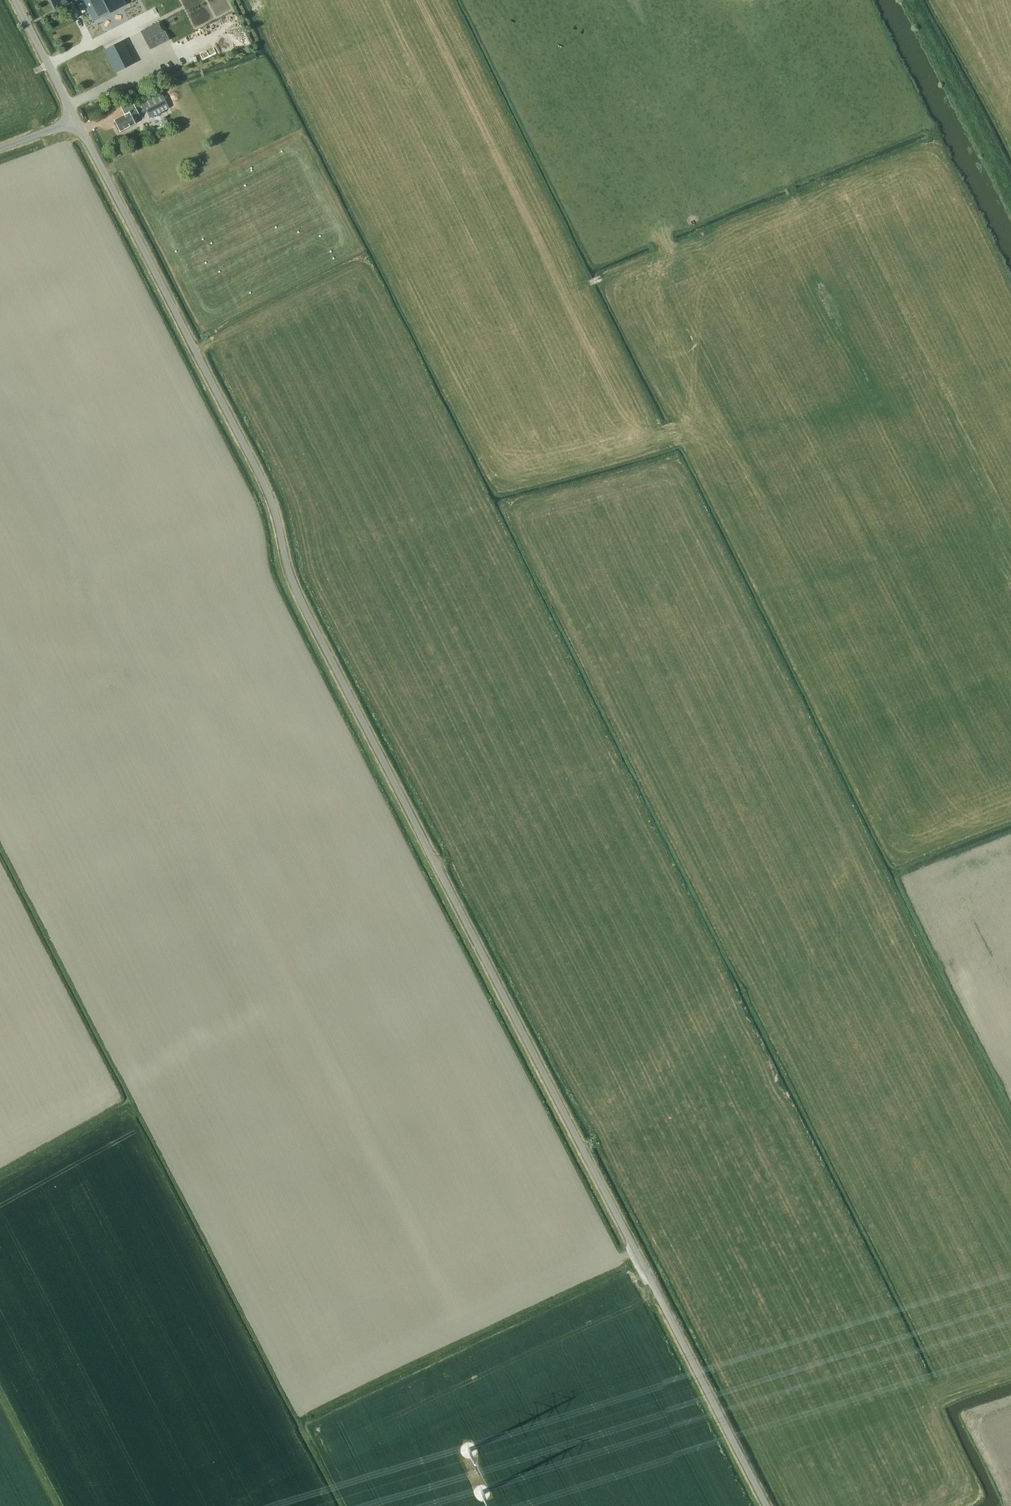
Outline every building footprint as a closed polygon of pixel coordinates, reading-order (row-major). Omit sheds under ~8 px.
[(96,20),(128,3),(126,0),(86,0),(96,20)] [(160,21),(141,31),(146,40),(165,31),(160,21)] [(182,64),(249,47),(243,22),(175,40),(182,64)] [(123,40),(104,50),(111,62),(116,71),(116,72),(135,63),(123,40)] [(147,111),(150,118),(170,108),(161,91),(134,105),(139,115),(147,111)] [(139,117),(131,102),(119,108),(123,115),(113,120),(119,132),(135,124),(133,120),(139,117)] [(153,135),(166,128),(164,123),(156,128),(152,127),(149,128),(148,131),(150,134),(153,135)]
